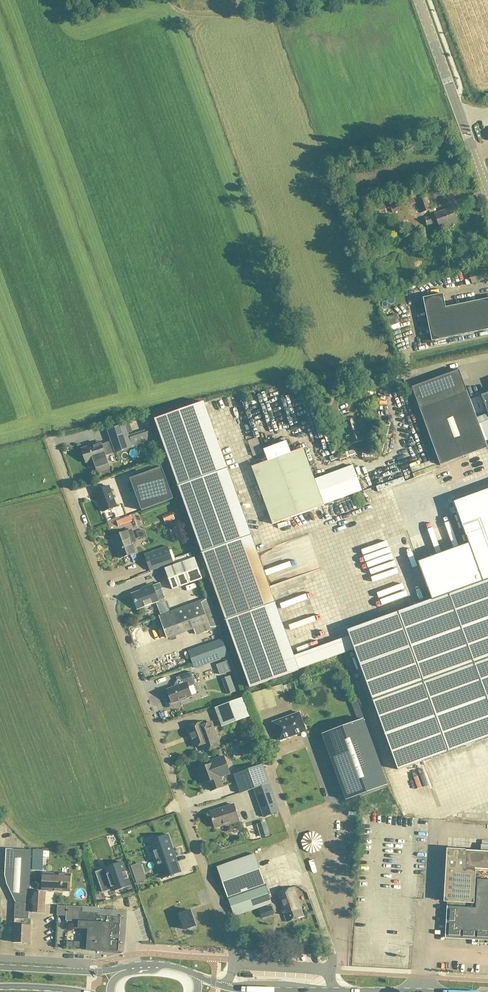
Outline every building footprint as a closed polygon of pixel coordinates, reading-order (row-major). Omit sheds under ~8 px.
[(369,219),(390,213),(387,203),(366,210),(369,219)] [(449,228),(456,226),(450,210),(444,212),(441,203),(419,211),(424,224),(429,222),(434,234),(441,231),(442,233),(450,230),(449,228)] [(471,284),(487,280),(487,277),(486,269),(468,274),(471,284)] [(487,330),(487,299),(445,308),(442,295),(422,299),(431,342),(487,330)] [(412,345),(420,345),(419,334),(411,335),(412,345)] [(411,390),(418,410),(439,467),(486,449),(485,445),(484,442),(487,440),(487,394),(480,397),(487,415),(475,419),(466,393),(458,372),(411,390)] [(177,487),(226,470),(203,403),(154,420),(177,487)] [(341,422),(342,424),(346,438),(345,438),(348,446),(362,442),(357,426),(358,426),(356,417),(341,422)] [(100,443),(92,446),(80,451),(85,464),(92,462),(96,473),(109,469),(104,457),(113,454),(114,454),(131,449),(126,434),(131,433),(128,424),(107,431),(110,442),(101,445),(100,443)] [(267,438),(254,442),(256,448),(269,444),(267,438)] [(261,496),(313,478),(303,449),(251,468),(261,496)] [(352,466),(314,480),(323,506),(361,492),(352,466)] [(129,480),(140,512),(172,500),(161,468),(129,480)] [(250,537),(226,470),(177,487),(201,554),(250,537)] [(313,478),(261,496),(271,525),(323,507),(323,506),(314,480),(313,478)] [(108,487),(93,492),(96,500),(97,500),(102,512),(115,507),(108,487)] [(431,601),(448,594),(487,580),(487,491),(453,503),(468,544),(417,563),(423,578),(431,601)] [(353,512),(359,510),(354,497),(349,499),(353,512)] [(162,517),(165,524),(174,521),(171,513),(162,517)] [(134,514),(117,519),(119,525),(136,520),(134,514)] [(131,530),(126,532),(110,538),(113,546),(114,546),(119,559),(134,554),(130,545),(135,543),(131,530)] [(250,537),(201,554),(225,621),(274,604),(250,537)] [(167,548),(143,556),(149,572),(172,564),(167,548)] [(171,590),(200,580),(201,580),(194,559),(164,570),(171,590)] [(448,594),(473,664),(487,659),(487,580),(448,594)] [(131,595),(136,610),(157,602),(153,593),(161,590),(159,584),(151,587),(151,586),(144,588),(145,590),(131,595)] [(283,607),(305,599),(302,592),(280,600),(283,607)] [(473,664),(448,594),(431,601),(397,613),(423,682),(473,664)] [(370,597),(364,598),(368,612),(373,611),(370,597)] [(208,599),(158,617),(166,639),(192,630),(195,636),(218,627),(208,599)] [(274,604),(225,621),(249,688),(298,671),(274,604)] [(423,682),(397,613),(347,631),(372,701),(423,682)] [(306,637),(318,633),(315,621),(294,628),(297,636),(305,633),(306,637)] [(330,650),(335,648),(331,635),(325,637),(330,650)] [(187,653),(193,669),(227,656),(222,640),(187,653)] [(294,645),(299,657),(312,652),(307,641),(294,645)] [(473,664),(487,705),(487,659),(473,664)] [(423,682),(448,752),(487,737),(487,705),(473,664),(423,682)] [(174,688),(166,691),(171,704),(190,697),(187,688),(195,685),(190,673),(175,678),(176,682),(175,682),(173,687),(174,688)] [(448,752),(423,682),(372,701),(397,770),(448,752)] [(233,686),(224,689),(226,695),(235,692),(233,686)] [(242,698),(214,709),(220,728),(247,718),(249,717),(242,698)] [(299,713),(272,723),(278,741),(305,731),(299,713)] [(247,718),(243,725),(251,729),(253,724),(254,722),(252,716),(249,717),(247,718)] [(363,720),(321,735),(345,801),(387,786),(363,720)] [(210,724),(202,726),(201,724),(186,729),(194,749),(201,746),(204,753),(218,747),(210,724)] [(319,729),(311,732),(313,738),(321,735),(319,729)] [(208,762),(209,765),(195,771),(200,785),(206,783),(210,792),(222,788),(218,779),(230,775),(223,756),(208,762)] [(253,790),(268,785),(261,765),(232,775),(239,795),(253,790)] [(268,785),(253,790),(263,818),(278,812),(268,785)] [(233,805),(209,813),(211,822),(212,821),(214,828),(224,825),(225,826),(238,822),(233,805)] [(321,831),(302,836),(307,854),(326,849),(321,831)] [(156,839),(148,842),(150,847),(150,848),(151,848),(154,857),(154,858),(156,865),(157,865),(161,879),(162,879),(170,876),(171,876),(179,873),(180,873),(180,872),(175,858),(175,857),(167,836),(167,835),(166,835),(156,839)] [(447,850),(443,902),(472,904),(475,870),(487,871),(487,846),(480,845),(480,852),(447,850)] [(15,903),(28,903),(31,852),(6,850),(4,876),(6,885),(15,903)] [(42,871),(42,850),(32,850),(31,871),(42,871)] [(216,868),(234,917),(271,904),(254,855),(216,868)] [(112,892),(129,886),(121,863),(105,868),(105,869),(95,872),(102,893),(112,889),(112,892)] [(146,881),(143,872),(133,875),(136,884),(146,881)] [(69,875),(42,874),(41,891),(68,892),(69,875)] [(477,881),(475,910),(447,908),(445,938),(487,941),(487,882),(477,881)] [(292,888),(275,895),(286,923),(303,917),(292,888)] [(44,893),(32,893),(31,913),(43,913),(44,893)] [(13,926),(12,943),(29,944),(30,926),(30,920),(27,920),(28,903),(15,903),(13,926)] [(65,921),(78,922),(78,929),(82,929),(82,933),(87,933),(86,950),(117,952),(119,918),(116,918),(116,911),(96,910),(97,908),(57,906),(56,915),(65,916),(65,921)]
